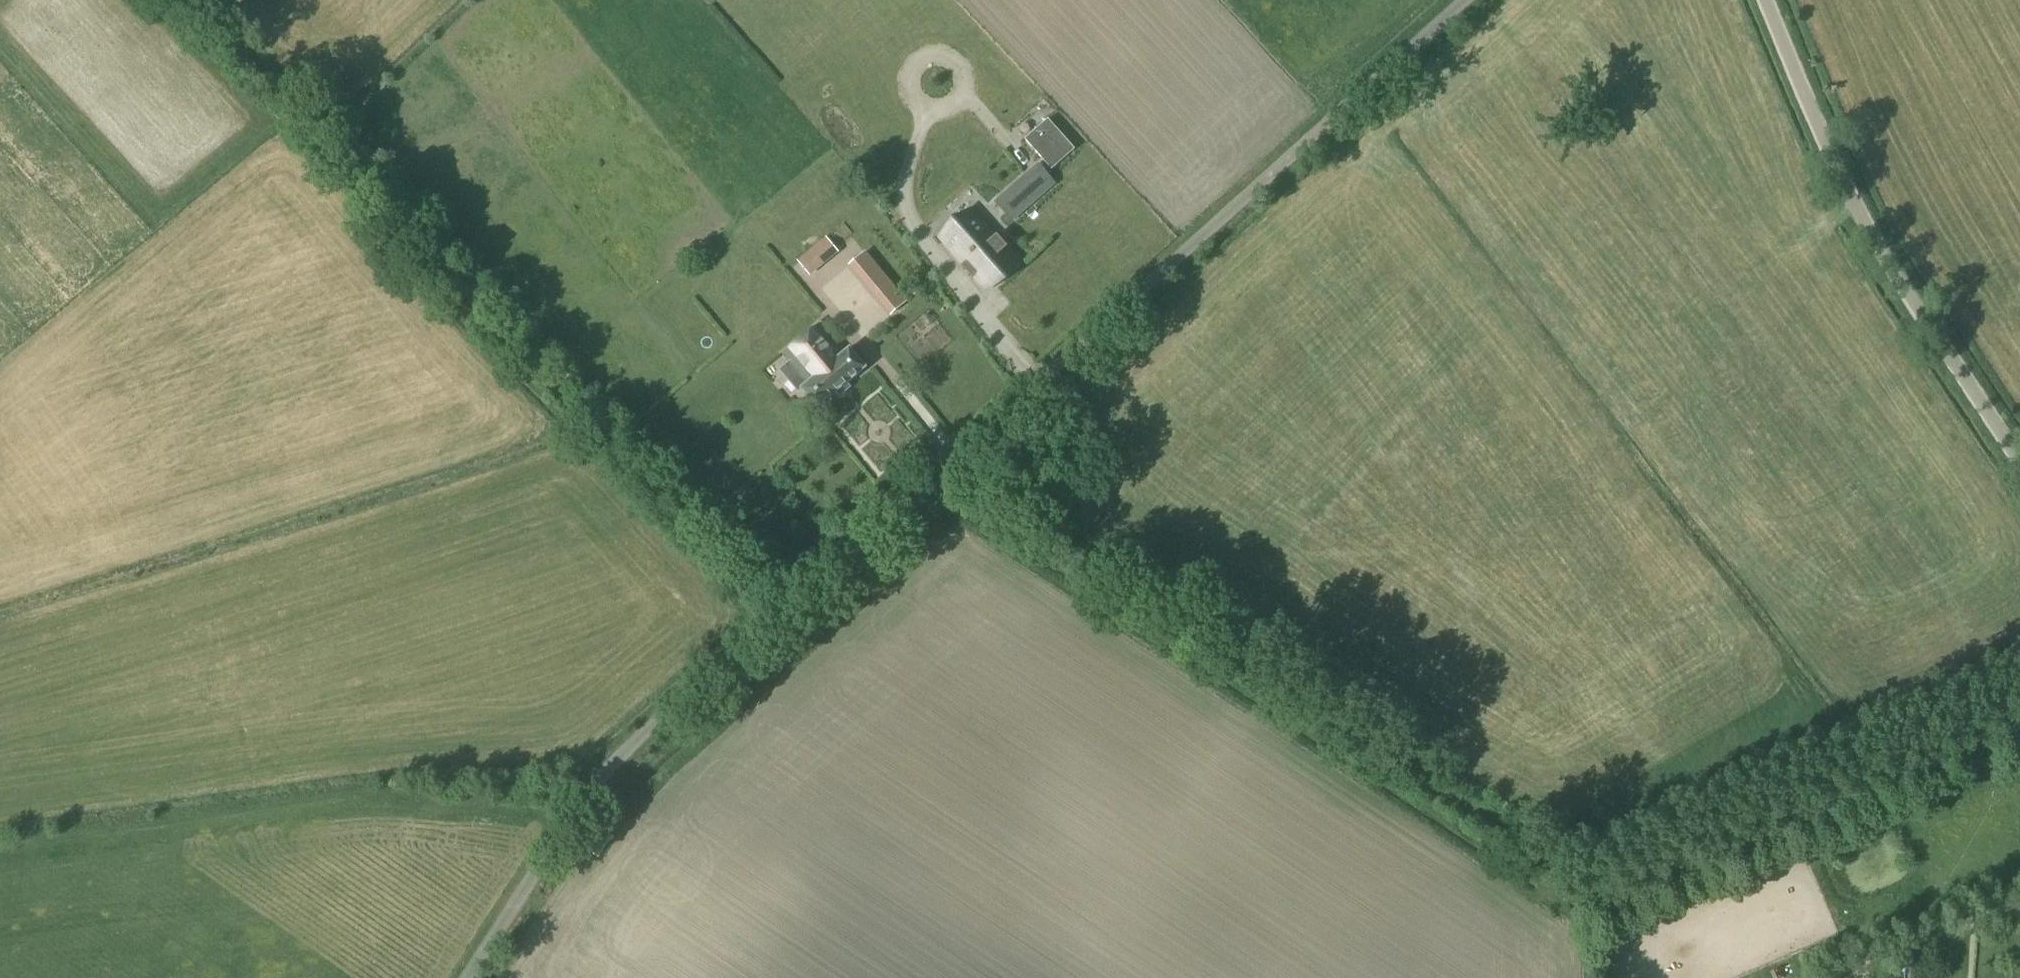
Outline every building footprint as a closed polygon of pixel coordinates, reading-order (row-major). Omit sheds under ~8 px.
[(1048,119),(1025,139),(1052,169),(1074,149),(1048,119)] [(1006,207),(1015,217),(1046,189),(1031,173),(1021,182),(1027,189),(1006,207)] [(988,221),(977,237),(1022,290),(1040,280),(1051,264),(1006,212),(988,221)] [(807,272),(836,248),(826,237),(797,260),(807,272)] [(892,313),(905,302),(891,285),(878,296),(892,313)] [(800,389),(804,394),(815,407),(864,367),(849,349),(845,353),(820,323),(783,354),(807,383),(800,389)]
